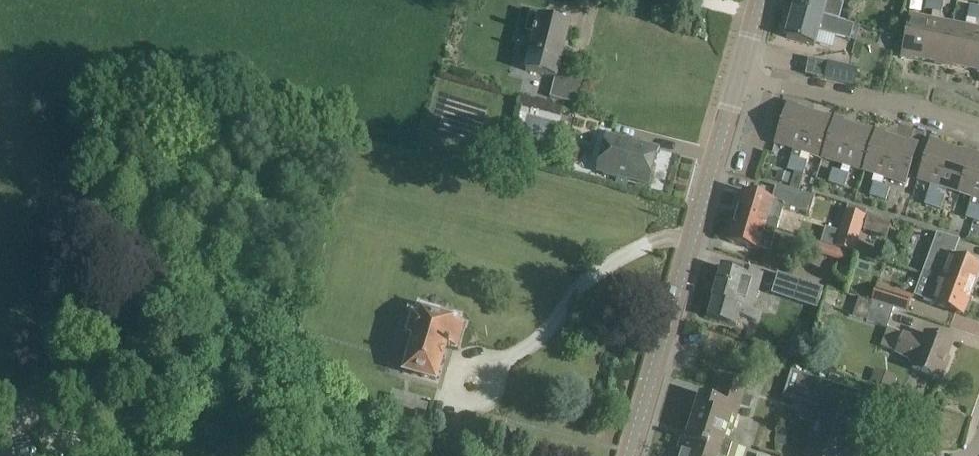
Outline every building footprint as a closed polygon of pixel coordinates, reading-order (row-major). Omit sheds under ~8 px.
[(824,18),(840,22),(847,0),(799,0),(796,10),(824,18)] [(924,11),(933,12),(935,0),(926,0),(924,11)] [(933,12),(941,14),(944,0),(942,0),(935,0),(933,12)] [(970,6),(967,19),(976,21),(978,7),(970,6)] [(855,27),(796,10),(788,39),(816,47),(819,33),(851,42),(855,27)] [(933,20),(912,15),(903,55),(924,60),(933,20)] [(535,36),(525,72),(554,80),(550,98),(577,105),(584,78),(558,71),(569,27),(529,16),(525,34),(535,36)] [(955,24),(933,20),(924,60),(946,64),(955,24)] [(976,29),(955,24),(946,64),(967,69),(976,29)] [(976,29),(967,69),(978,71),(978,30),(976,29)] [(828,63),(824,79),(853,85),(857,69),(828,63)] [(786,105),(774,144),(793,150),(786,170),(789,171),(794,173),(814,114),(808,112),(786,105)] [(516,136),(560,136),(561,110),(517,109),(516,136)] [(814,114),(794,173),(795,173),(803,176),(809,156),(817,158),(822,160),(835,121),(830,119),(814,114)] [(835,121),(822,160),(839,165),(841,166),(854,127),(851,126),(835,121)] [(854,127),(841,166),(842,166),(851,169),(860,172),(863,173),(875,134),(873,133),(854,127)] [(875,134),(863,173),(874,177),(882,179),(884,180),(896,141),(895,141),(875,134)] [(648,185),(657,151),(607,138),(598,172),(648,185)] [(896,141),(884,180),(904,187),(917,148),(896,141)] [(937,188),(950,149),(929,142),(916,182),(937,188)] [(958,195),(971,155),(950,149),(937,188),(958,195)] [(971,199),(964,219),(973,221),(978,203),(978,158),(971,155),(958,195),(971,199)] [(832,170),(828,183),(836,186),(840,173),(832,170)] [(779,172),(776,181),(789,185),(792,176),(779,172)] [(795,173),(789,191),(797,194),(803,176),(795,173)] [(840,173),(836,186),(844,188),(845,188),(849,176),(840,173)] [(873,184),(869,196),(876,198),(878,199),(882,186),(880,186),(873,183),(873,184)] [(882,186),(878,199),(886,202),(890,189),(882,186)] [(744,193),(737,219),(764,226),(777,230),(779,223),(783,209),(790,211),(791,209),(809,215),(815,199),(797,194),(789,191),(776,187),(772,201),(744,193)] [(935,195),(928,192),(924,205),(931,207),(935,195)] [(931,207),(941,210),(945,198),(935,195),(931,207)] [(838,234),(834,248),(854,254),(865,218),(864,218),(845,212),(838,234)] [(891,225),(890,225),(868,218),(863,231),(887,238),(891,225)] [(762,234),(764,226),(737,219),(729,243),(757,251),(757,250),(770,254),(775,237),(762,234)] [(923,274),(932,276),(942,279),(972,291),(978,274),(978,265),(955,256),(960,241),(938,234),(923,274)] [(846,253),(817,244),(814,254),(843,263),(846,253)] [(761,265),(778,271),(779,270),(790,273),(793,264),(782,261),(783,259),(765,253),(761,265)] [(841,267),(839,276),(847,278),(850,269),(841,267)] [(745,272),(744,277),(721,271),(713,298),(753,310),(756,311),(757,309),(753,308),(762,277),(745,272)] [(972,291),(942,279),(940,286),(930,282),(924,299),(933,302),(933,304),(963,315),(972,291)] [(801,282),(795,303),(817,310),(824,289),(801,282)] [(878,288),(873,302),(907,313),(912,299),(878,288)] [(753,310),(713,298),(712,299),(713,300),(708,318),(736,326),(739,316),(753,321),(756,311),(753,310)] [(907,313),(873,302),(873,303),(859,298),(853,317),(887,328),(894,310),(907,314),(907,313)] [(420,320),(403,315),(398,332),(415,337),(405,372),(435,381),(445,345),(456,348),(463,325),(422,313),(420,320)] [(895,331),(888,350),(897,353),(897,354),(915,361),(913,368),(939,379),(940,377),(943,379),(947,367),(944,366),(953,345),(926,334),(923,341),(906,335),(895,331)] [(748,332),(745,341),(758,345),(761,336),(748,332)] [(860,393),(792,371),(784,396),(829,411),(824,426),(820,424),(820,426),(817,425),(813,436),(817,437),(810,455),(861,455),(861,454),(858,453),(870,415),(854,410),(860,393)] [(896,379),(876,371),(871,382),(891,391),(896,379)] [(738,446),(725,442),(729,432),(733,433),(749,384),(722,376),(715,401),(701,397),(687,442),(683,441),(679,455),(735,455),(738,446)] [(776,430),(776,444),(785,444),(785,430),(776,430)] [(472,455),(489,455),(491,448),(476,443),(472,455)]
